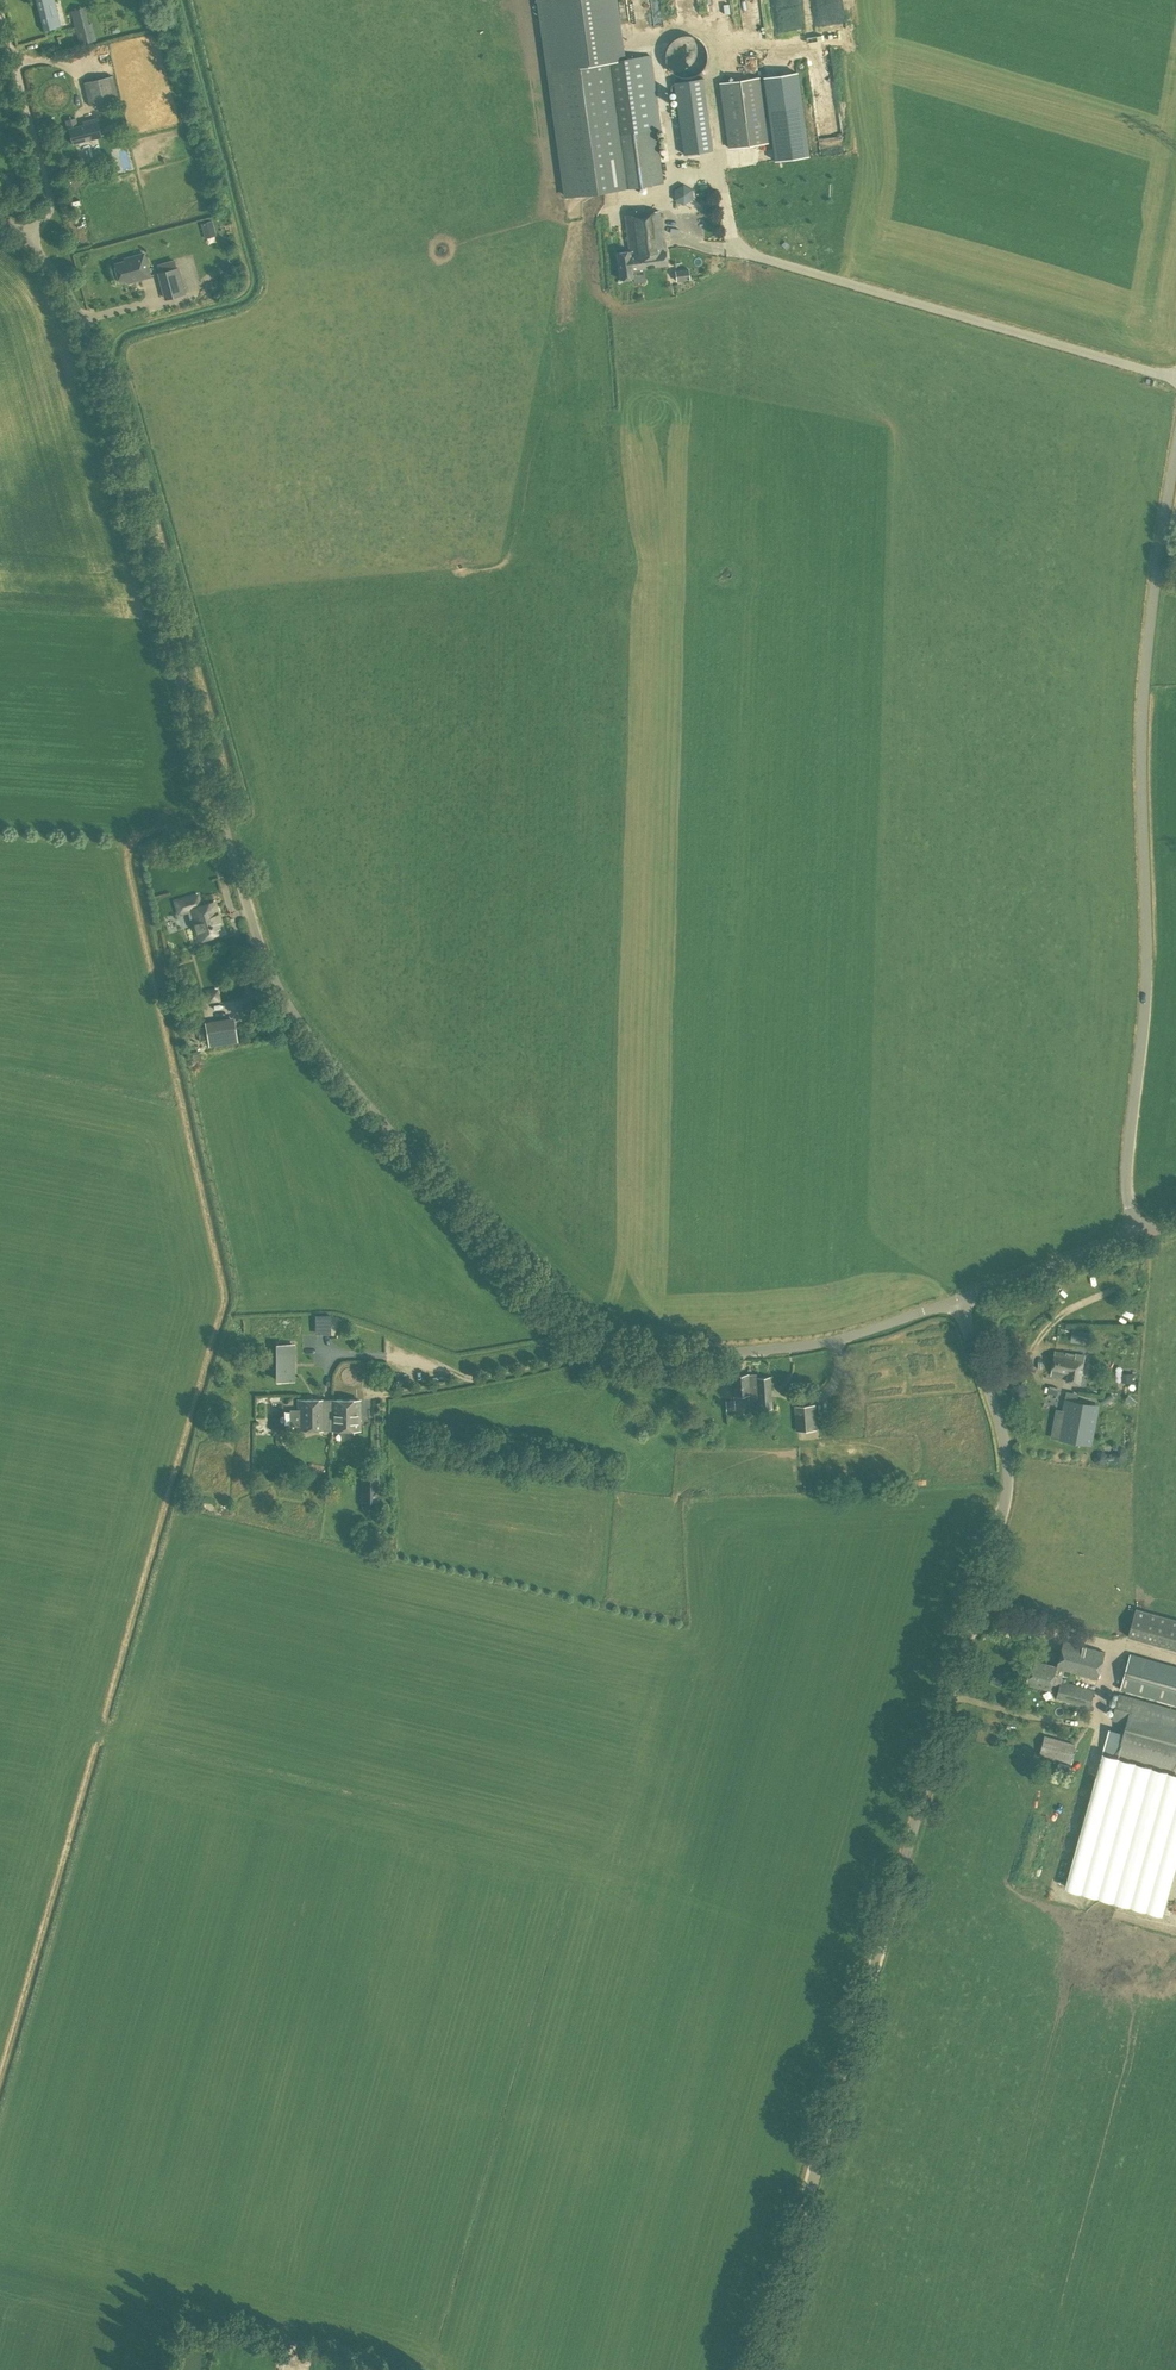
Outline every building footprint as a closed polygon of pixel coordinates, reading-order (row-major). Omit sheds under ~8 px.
[(44,32),(62,27),(56,0),(36,0),(44,32)] [(625,58),(617,0),(537,0),(546,69),(564,197),(662,182),(655,130),(660,130),(649,54),(625,58)] [(88,21),(74,25),(80,45),(93,41),(88,21)] [(685,78),(689,78),(692,77),(696,76),(699,74),(701,71),(704,68),(705,65),(706,62),(707,58),(707,54),(706,51),(705,47),(703,44),(701,41),(698,39),(695,37),(692,36),(688,35),(684,35),(681,36),(677,37),(674,38),(671,40),(669,43),(667,46),(665,49),(665,53),(664,56),(665,60),(665,64),(667,67),(669,70),(672,73),(674,75),(678,76),(681,77),(685,78)] [(89,106),(118,98),(112,75),(83,82),(89,106)] [(729,147),(768,142),(759,77),(720,82),(729,147)] [(683,153),(712,149),(702,78),(674,82),(683,153)] [(102,137),(97,119),(83,122),(83,125),(76,127),(74,119),(66,121),(72,144),(102,137)] [(807,155),(808,129),(783,129),(783,154),(807,155)] [(683,184),(674,189),(674,200),(683,205),(692,200),(692,189),(683,184)] [(629,250),(616,251),(619,279),(633,277),(632,268),(665,264),(662,237),(659,210),(624,214),(627,241),(629,250)] [(216,235),(212,220),(201,224),(205,239),(216,235)] [(137,281),(150,278),(144,255),(124,260),(124,262),(114,265),(119,284),(137,279),(137,281)] [(177,269),(174,259),(157,264),(160,274),(159,274),(166,300),(184,295),(177,269)] [(194,289),(189,259),(181,261),(186,290),(194,289)] [(220,275),(233,270),(230,262),(217,267),(220,275)] [(676,281),(689,279),(688,269),(675,271),(676,281)] [(201,906),(198,896),(176,902),(179,913),(190,910),(198,940),(223,934),(215,903),(201,906)] [(238,1042),(234,1018),(206,1022),(206,1027),(202,1027),(203,1038),(207,1037),(209,1047),(238,1042)] [(334,1316),(320,1316),(320,1336),(335,1336),(334,1316)] [(294,1344),(276,1344),(276,1381),(294,1381),(294,1344)] [(1066,1353),(1057,1351),(1052,1376),(1066,1378),(1066,1381),(1080,1384),(1086,1356),(1066,1352),(1066,1353)] [(1132,1382),(1133,1373),(1122,1373),(1121,1382),(1132,1382)] [(758,1378),(757,1374),(732,1375),(733,1395),(748,1394),(748,1401),(757,1401),(758,1409),(771,1409),(770,1377),(758,1378)] [(1085,1445),(1093,1403),(1064,1398),(1056,1439),(1085,1445)] [(332,1430),(332,1400),(298,1400),(298,1409),(290,1409),(290,1423),(293,1426),(298,1426),(298,1430),(332,1430)] [(332,1400),(332,1430),(360,1430),(360,1400),(332,1400)] [(726,1411),(736,1410),(735,1400),(725,1401),(726,1411)] [(287,1430),(286,1406),(263,1407),(263,1418),(273,1417),(273,1431),(287,1430)] [(797,1432),(815,1431),(814,1407),(796,1408),(797,1432)] [(377,1477),(362,1477),(362,1501),(377,1501),(377,1477)] [(1137,1609),(1129,1636),(1175,1650),(1175,1620),(1137,1609)] [(1098,1680),(1106,1653),(1064,1641),(1057,1667),(1034,1660),(1027,1683),(1051,1690),(1053,1683),(1061,1685),(1057,1699),(1090,1708),(1095,1691),(1062,1682),(1065,1670),(1098,1680)] [(1131,1654),(1121,1688),(1175,1704),(1175,1667),(1131,1654)] [(1108,1688),(1112,1695),(1119,1692),(1115,1685),(1108,1688)] [(1119,1693),(1111,1720),(1118,1721),(1117,1724),(1125,1726),(1117,1757),(1175,1773),(1175,1709),(1119,1693)] [(1070,1763),(1076,1744),(1046,1736),(1041,1754),(1070,1763)] [(1070,1764),(1060,1762),(1057,1772),(1067,1774),(1070,1764)]
